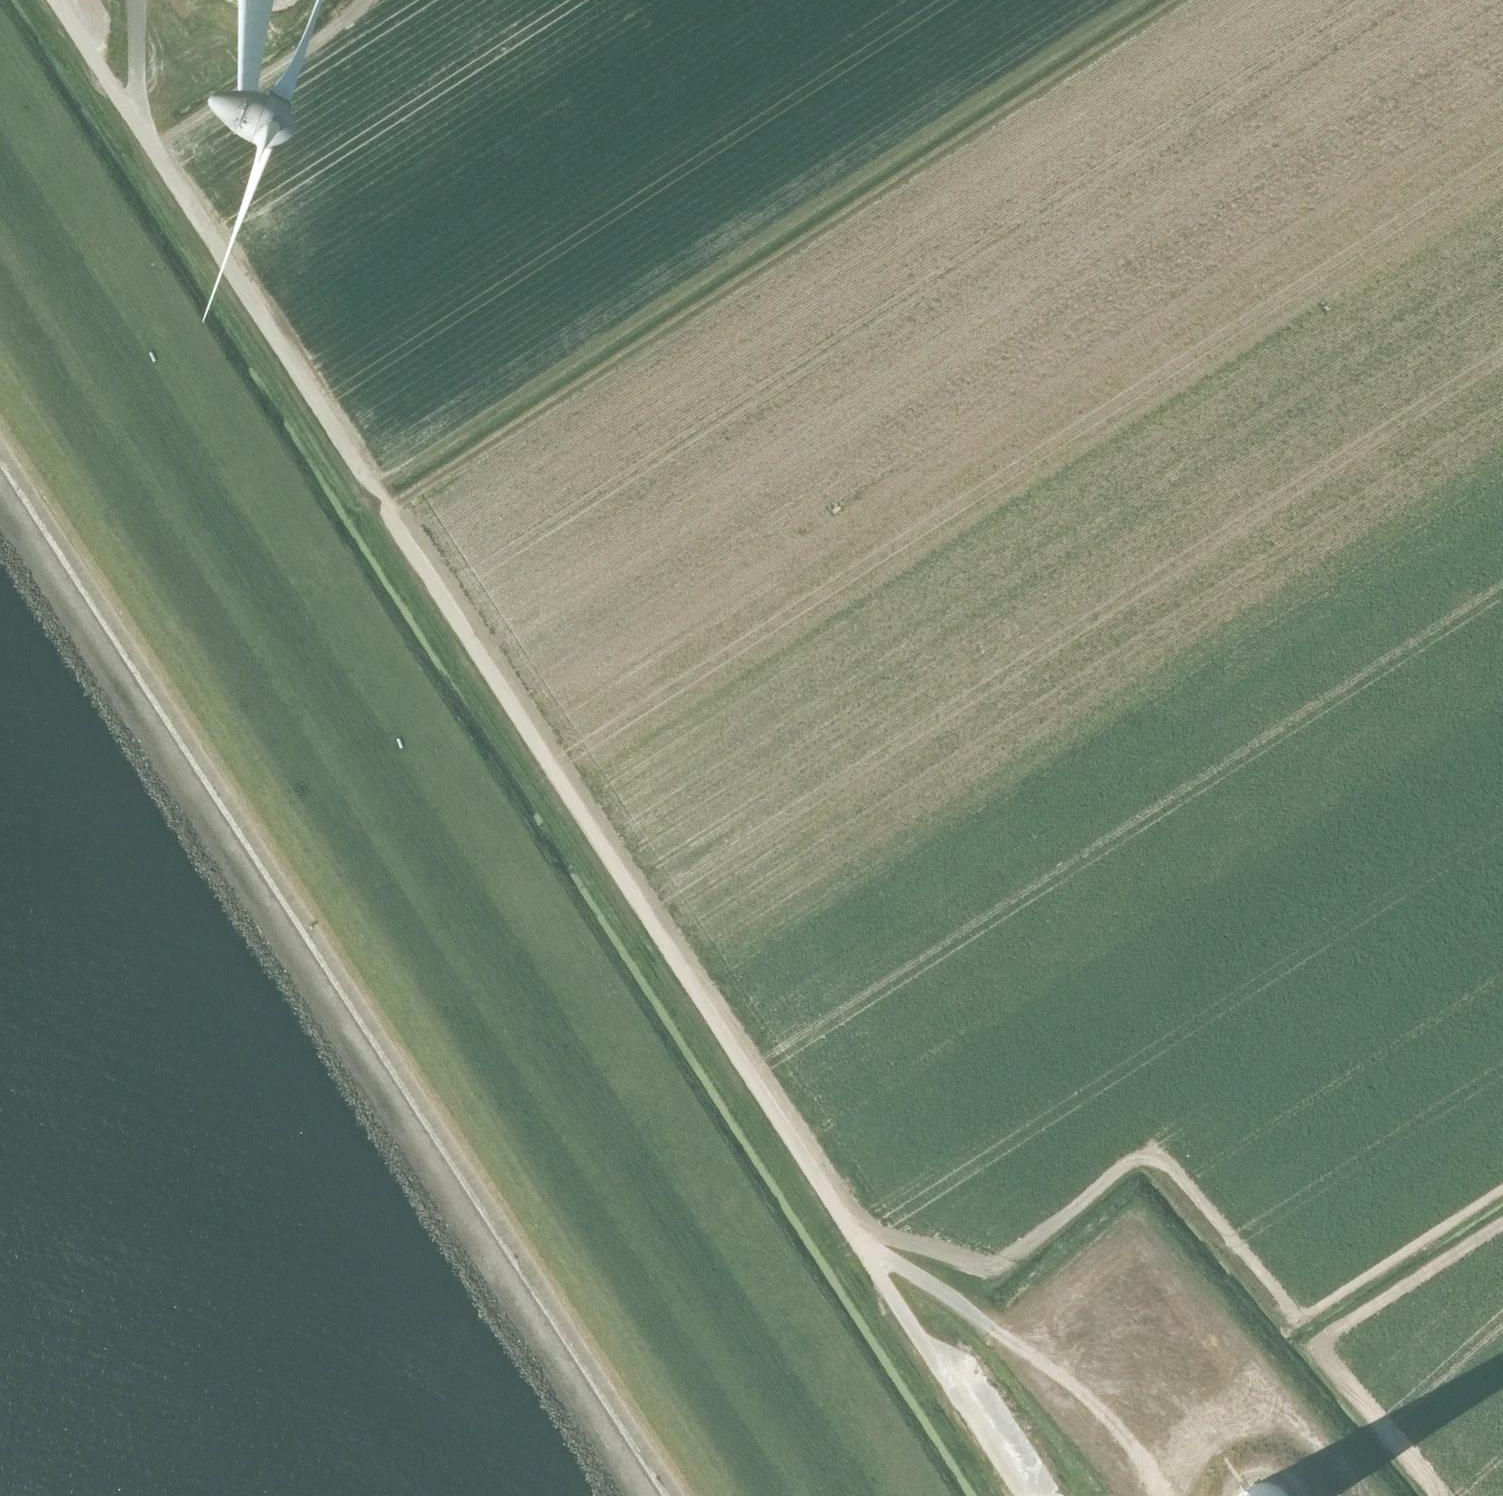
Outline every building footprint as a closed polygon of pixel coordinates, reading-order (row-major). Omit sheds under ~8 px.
[(1288,1490),(1281,1484),(1272,1480),(1263,1478),(1254,1480),(1246,1483),(1238,1489),(1234,1495),(1292,1495),(1288,1490)]
